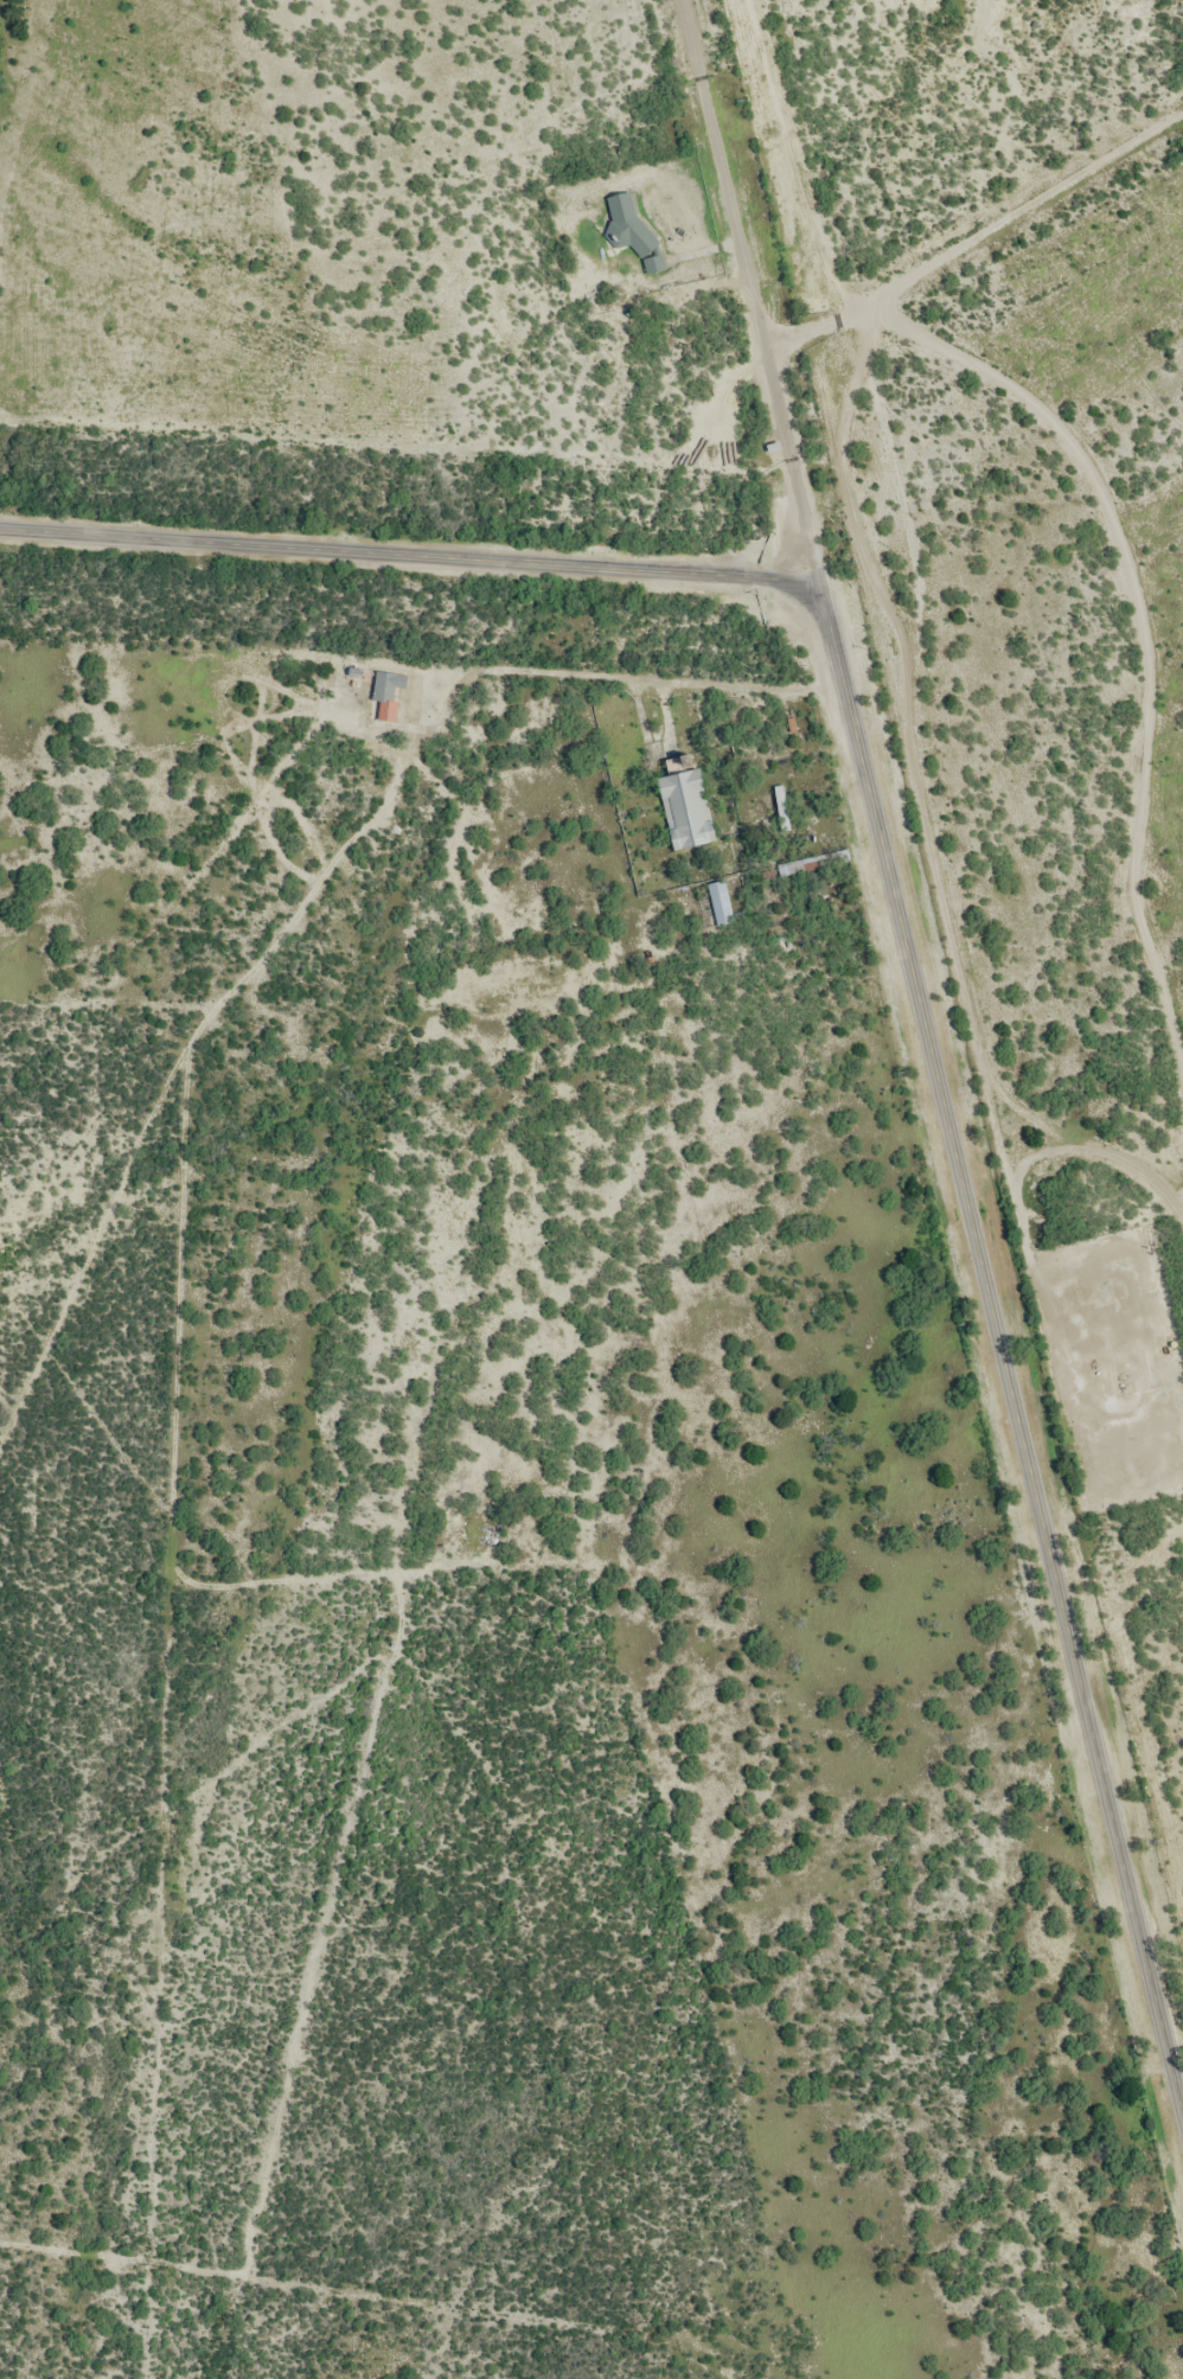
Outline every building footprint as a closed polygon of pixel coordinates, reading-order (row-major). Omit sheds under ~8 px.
[(613,199),(618,252),(638,250),(638,258),(650,256),(645,196),(613,199)] [(376,704),(383,705),(380,723),(401,726),(407,679),(380,675),(376,704)]
